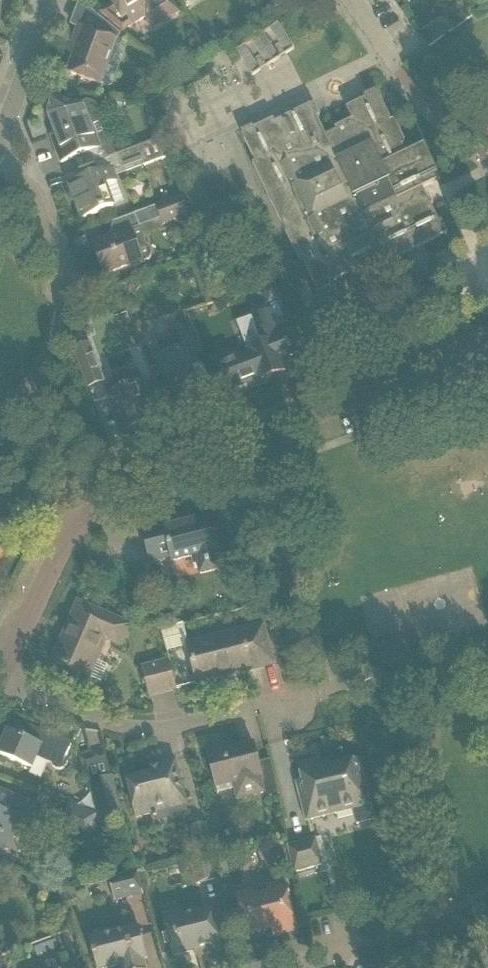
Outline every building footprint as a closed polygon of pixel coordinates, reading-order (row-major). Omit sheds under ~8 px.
[(100,13),(101,13),(121,31),(122,31),(132,25),(144,17),(155,10),(162,22),(178,12),(170,0),(109,0),(113,5),(100,13)] [(120,35),(115,30),(99,17),(94,31),(78,26),(71,45),(77,47),(67,73),(101,86),(120,35)] [(454,30),(447,20),(438,19),(417,34),(428,48),(454,30)] [(235,50),(251,74),(292,48),(276,23),(235,50)] [(394,119),(391,120),(377,92),(346,107),(352,119),(334,128),(337,133),(327,138),(310,104),(275,122),(273,119),(242,134),(255,162),(252,163),(268,195),(273,193),(290,228),(285,231),(300,262),(303,261),(317,289),(355,270),(359,279),(388,265),(387,262),(445,234),(422,188),(435,181),(440,179),(424,144),(406,152),(403,146),(404,141),(394,119)] [(82,108),(81,106),(52,101),(48,116),(59,144),(55,145),(61,162),(91,151),(95,161),(95,162),(107,158),(107,157),(104,150),(100,151),(89,123),(95,121),(100,113),(97,104),(88,101),(82,103),(84,108),(82,108)] [(88,178),(69,184),(82,218),(101,211),(115,206),(114,204),(125,200),(118,181),(116,176),(167,157),(160,138),(115,155),(107,158),(111,169),(99,173),(88,178)] [(110,235),(91,242),(103,275),(131,264),(132,267),(144,262),(150,260),(151,256),(140,227),(160,219),(163,226),(176,221),(177,223),(190,219),(181,196),(177,198),(177,197),(127,217),(131,228),(110,235)] [(204,260),(191,265),(193,271),(202,275),(208,272),(204,260)] [(276,263),(272,265),(278,276),(287,272),(282,260),(276,263)] [(207,291),(203,299),(205,305),(218,300),(214,289),(207,291)] [(286,371),(280,356),(286,354),(288,357),(300,352),(291,330),(280,334),(271,310),(251,318),(261,344),(248,349),(251,357),(236,363),(234,357),(219,363),(229,389),(259,378),(260,380),(286,371)] [(191,366),(203,362),(192,334),(179,339),(182,348),(161,356),(170,380),(167,381),(179,411),(204,401),(191,366)] [(88,386),(103,381),(89,343),(74,349),(88,386)] [(137,370),(131,373),(130,370),(119,374),(120,377),(114,379),(119,391),(107,395),(114,414),(120,412),(127,430),(157,419),(143,382),(141,383),(137,370)] [(55,487),(60,476),(50,471),(45,481),(55,487)] [(215,550),(217,549),(209,518),(185,524),(184,521),(142,532),(151,564),(170,559),(171,565),(196,558),(200,573),(219,568),(215,550)] [(19,538),(0,521),(0,560),(19,538)] [(121,645),(130,625),(78,603),(53,661),(89,676),(105,638),(121,645)] [(197,683),(273,664),(263,625),(188,644),(197,683)] [(175,688),(170,669),(167,659),(142,665),(150,695),(175,688)] [(0,748),(0,755),(31,768),(29,774),(40,779),(48,761),(50,762),(52,766),(55,769),(59,770),(63,768),(66,765),(67,761),(65,757),(70,744),(56,738),(16,721),(12,732),(8,730),(0,748)] [(266,793),(259,764),(254,744),(231,750),(230,745),(207,751),(217,789),(233,786),(236,800),(266,793)] [(187,805),(180,779),(175,759),(156,764),(158,772),(127,780),(137,818),(187,805)] [(374,820),(370,805),(359,759),(320,769),(318,760),(298,765),(302,781),(296,783),(306,821),(351,809),(356,825),(374,820)] [(125,820),(117,794),(112,775),(89,781),(98,812),(125,820)] [(0,794),(0,847),(7,850),(21,819),(29,822),(36,805),(1,790),(0,794)] [(88,838),(98,814),(68,803),(59,827),(88,838)] [(106,844),(115,822),(100,816),(92,839),(106,844)] [(195,854),(212,851),(207,823),(189,826),(195,854)] [(293,874),(323,866),(316,838),(286,846),(293,874)] [(196,885),(217,879),(211,853),(189,858),(196,885)] [(114,902),(143,894),(138,873),(109,880),(114,902)] [(297,930),(292,911),(284,882),(266,886),(268,893),(256,896),(254,889),(236,894),(246,935),(272,929),(274,936),(297,930)] [(221,950),(216,930),(211,908),(182,915),(181,908),(162,913),(173,956),(201,949),(202,954),(221,950)] [(142,938),(140,928),(89,940),(96,967),(106,967),(121,964),(122,967),(145,967),(143,959),(147,958),(142,938)]
